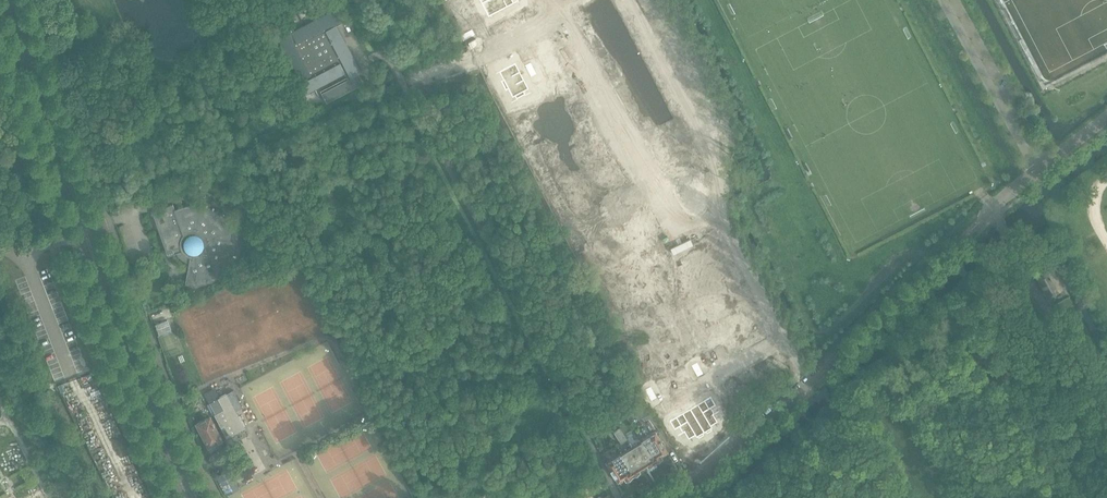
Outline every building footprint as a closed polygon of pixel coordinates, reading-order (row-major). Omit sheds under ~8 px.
[(485,1),(492,15),(514,3),(512,0),(488,0),(485,1)] [(326,103),(363,83),(358,73),(361,72),(359,72),(334,26),(348,19),(341,8),(337,10),(336,9),(335,9),(336,10),(293,33),(286,20),(283,22),(283,21),(272,27),(273,27),(274,26),(299,74),(291,78),(302,98),(301,96),(345,73),(348,79),(321,93),(326,103)] [(473,29),(461,35),(464,41),(476,34),(473,29)] [(476,38),(469,42),(471,47),(478,44),(476,38)] [(530,62),(525,65),(531,77),(537,73),(530,62)] [(515,63),(499,72),(503,80),(501,81),(506,90),(508,89),(513,98),(514,97),(516,100),(526,94),(525,91),(529,89),(515,63)] [(1022,111),(1028,122),(1038,117),(1035,111),(1032,113),(1029,107),(1022,111)] [(167,189),(169,195),(180,191),(178,185),(167,189)] [(180,192),(169,195),(171,201),(182,197),(180,192)] [(152,211),(166,251),(172,249),(172,251),(174,254),(177,253),(177,254),(178,256),(179,257),(181,258),(182,259),(183,260),(185,261),(186,262),(188,262),(190,263),(186,281),(189,282),(189,284),(192,284),(194,284),(197,284),(201,283),(204,283),(203,281),(209,279),(210,280),(213,279),(216,278),(218,276),(220,274),(222,272),(221,271),(224,267),(226,268),(228,266),(229,263),(230,260),(231,258),(232,254),(231,254),(232,248),(234,248),(234,245),(234,242),(234,239),(233,236),(232,233),(231,233),(229,229),(228,226),(226,224),(225,221),(223,219),(222,218),(219,216),(217,213),(214,211),(213,210),(210,209),(208,208),(205,207),(203,206),(200,206),(197,205),(194,205),(190,206),(186,206),(183,207),(180,208),(175,210),(173,204),(152,211)] [(13,221),(15,226),(23,223),(22,218),(13,221)] [(1039,283),(1042,288),(1044,287),(1048,295),(1061,288),(1051,269),(1038,276),(1041,282),(1039,283)] [(1002,300),(1004,298),(1009,295),(1006,291),(999,296),(1002,300)] [(171,331),(169,326),(166,317),(157,321),(162,335),(171,331)] [(697,362),(692,365),(697,377),(703,374),(697,362)] [(651,386),(645,389),(651,401),(657,398),(651,386)] [(210,403),(206,405),(211,415),(214,414),(217,418),(226,436),(227,437),(244,428),(235,411),(242,407),(233,390),(218,398),(218,399),(210,403)] [(641,392),(632,397),(642,417),(651,412),(641,392)] [(705,400),(690,409),(705,433),(707,434),(712,431),(712,429),(713,428),(711,426),(718,422),(713,415),(714,414),(714,415),(715,414),(714,413),(711,408),(716,406),(711,397),(705,400)] [(613,415),(623,409),(619,404),(610,409),(613,415)] [(676,418),(670,421),(675,430),(679,427),(682,432),(683,434),(684,433),(683,433),(684,432),(689,440),(695,436),(697,438),(699,439),(704,436),(704,434),(705,433),(690,409),(676,418)] [(585,422),(590,432),(603,427),(596,416),(585,422)] [(196,424),(197,425),(208,447),(222,440),(222,439),(210,417),(196,424)] [(613,432),(621,444),(627,440),(619,428),(613,432)] [(642,440),(655,462),(657,461),(659,462),(661,460),(661,458),(663,457),(661,455),(667,452),(655,432),(642,440)] [(631,447),(644,468),(649,466),(651,466),(654,465),(654,462),(655,462),(642,440),(641,440),(642,441),(631,447)] [(620,454),(633,475),(634,474),(637,475),(639,474),(639,471),(644,468),(631,447),(620,454)] [(605,461),(618,482),(624,478),(625,480),(627,479),(629,480),(631,478),(632,476),(633,475),(620,454),(619,453),(605,461)] [(239,489),(236,484),(229,469),(217,475),(227,495),(239,489)] [(584,489),(578,493),(581,497),(587,494),(584,489)]
